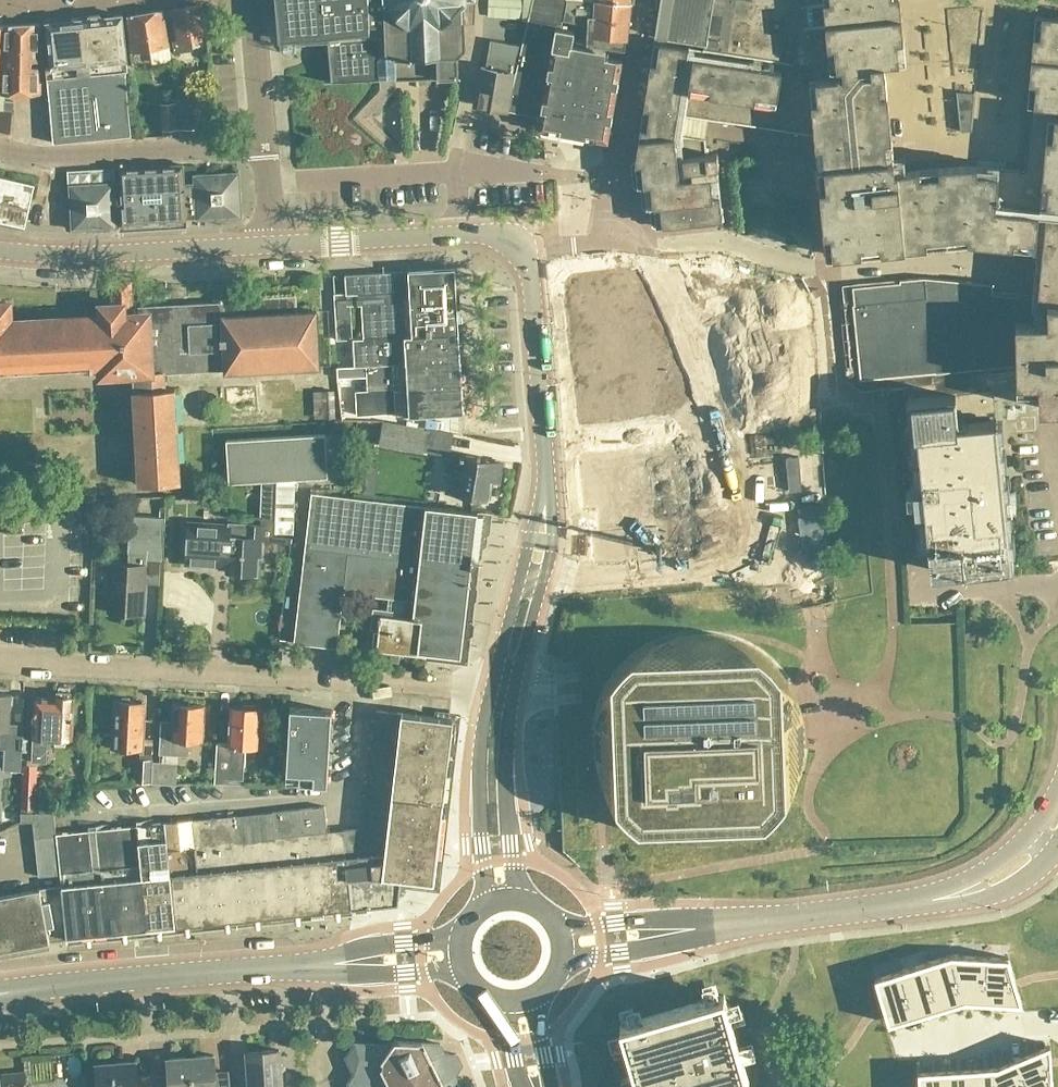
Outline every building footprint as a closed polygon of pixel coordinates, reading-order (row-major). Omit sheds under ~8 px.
[(327,38),(331,81),(324,82),(325,83),(379,81),(378,75),(385,75),(378,0),(274,0),(278,42),(279,42),(282,42),(327,38)] [(385,75),(395,74),(395,80),(458,78),(457,56),(465,48),(463,5),(464,5),(464,2),(475,3),(475,0),(378,0),(385,75)] [(562,23),(566,1),(566,0),(532,0),(520,52),(514,82),(545,88),(579,94),(572,137),(607,143),(621,61),(568,52),(569,46),(571,47),(575,26),(575,25),(562,23)] [(875,162),(893,161),(893,160),(892,152),(884,65),(905,63),(899,0),(799,0),(795,25),(790,57),(789,63),(653,43),(643,110),(641,119),(638,140),(680,136),(682,126),(683,116),(685,116),(814,137),(816,158),(817,168),(875,162)] [(795,25),(799,0),(660,0),(660,5),(658,5),(656,18),(657,18),(655,36),(790,57),(795,25)] [(575,25),(575,26),(580,27),(587,32),(586,47),(624,54),(627,29),(630,5),(594,2),(566,1),(562,23),(575,25)] [(206,38),(201,6),(173,11),(178,42),(172,43),(174,54),(189,52),(187,41),(206,38)] [(163,14),(163,12),(126,18),(132,55),(169,49),(163,14)] [(985,67),(983,14),(956,15),(958,68),(985,67)] [(121,17),(96,19),(45,24),(50,67),(45,67),(53,145),(131,137),(124,73),(127,73),(121,17)] [(875,162),(817,168),(826,256),(968,242),(1042,249),(1039,272),(1037,297),(1047,298),(1048,291),(1057,292),(1057,19),(1035,17),(1026,106),(1030,106),(1024,171),(975,167),(961,167),(905,172),(904,159),(893,160),(893,161),(875,162)] [(1,73),(0,91),(0,96),(40,97),(40,26),(3,25),(1,73)] [(477,90),(474,107),(493,110),(506,112),(518,49),(505,46),(491,44),(486,70),(481,69),(477,90)] [(509,113),(539,118),(545,88),(514,82),(509,113)] [(174,87),(177,131),(205,129),(202,85),(174,87)] [(545,88),(539,118),(537,130),(572,137),(579,94),(545,88)] [(161,132),(177,131),(175,105),(159,106),(161,132)] [(9,135),(12,113),(0,112),(0,133),(9,135)] [(655,228),(722,221),(716,168),(718,168),(716,154),(704,155),(704,139),(680,136),(638,140),(634,163),(637,186),(644,186),(646,208),(653,207),(655,228)] [(71,231),(73,231),(116,228),(116,225),(119,224),(120,231),(186,227),(185,220),(196,219),(196,221),(241,219),(238,174),(194,177),(194,185),(183,186),(182,167),(120,171),(122,208),(115,209),(113,184),(69,187),(71,231)] [(34,185),(0,177),(0,221),(25,227),(34,185)] [(352,342),(354,368),(356,368),(365,367),(367,392),(355,393),(357,417),(395,415),(395,420),(463,415),(463,414),(462,414),(455,296),(451,297),(450,271),(433,272),(344,277),(346,307),(333,308),(335,341),(352,340),(350,307),(361,307),(363,341),(352,342)] [(577,276),(566,301),(569,335),(573,334),(577,373),(574,373),(574,376),(577,376),(581,413),(578,413),(579,421),(605,418),(605,421),(616,420),(616,418),(674,413),(688,395),(672,359),(671,359),(634,275),(604,278),(604,274),(577,276)] [(852,287),(843,298),(852,388),(885,384),(900,383),(909,382),(991,372),(989,348),(996,347),(992,304),(994,304),(992,293),(991,290),(990,287),(987,285),(924,279),(922,279),(899,282),(874,284),(852,287)] [(114,289),(115,307),(100,308),(100,319),(9,324),(8,306),(0,306),(0,374),(100,369),(101,378),(133,376),(134,392),(133,392),(139,487),(180,484),(174,390),(164,391),(163,374),(224,370),(224,374),(319,369),(316,312),(314,312),(314,313),(297,314),(296,296),(220,300),(221,304),(173,307),(173,308),(129,310),(128,289),(114,289)] [(1015,377),(1045,375),(1057,375),(1057,292),(1048,291),(1047,298),(1037,297),(992,293),(994,304),(992,304),(996,347),(989,348),(991,372),(1015,370),(1015,377)] [(354,368),(337,369),(337,380),(356,379),(356,368),(354,368)] [(1045,375),(1015,377),(1016,389),(1037,389),(1038,409),(1057,409),(1057,375),(1045,375)] [(322,392),(323,419),(335,419),(334,392),(322,392)] [(1009,567),(1013,567),(1002,479),(992,392),(908,402),(925,548),(930,547),(933,573),(966,569),(966,572),(1009,567)] [(422,454),(426,430),(383,423),(378,446),(422,454)] [(324,436),(226,442),(228,485),(277,482),(296,481),(327,479),(324,436)] [(641,454),(581,460),(586,507),(601,506),(603,519),(600,520),(602,537),(594,537),(597,562),(693,553),(688,501),(692,500),(690,484),(690,483),(689,482),(688,481),(687,481),(686,481),(682,446),(640,450),(641,454)] [(497,484),(501,463),(460,456),(460,458),(449,456),(447,468),(454,469),(449,495),(487,502),(487,501),(486,501),(489,483),(497,484)] [(277,482),(275,535),(293,536),(296,481),(277,482)] [(358,482),(357,495),(374,497),(375,484),(358,482)] [(304,551),(298,604),(341,609),(343,594),(431,604),(432,600),(464,603),(468,569),(470,569),(470,567),(471,567),(477,562),(478,562),(478,561),(484,516),(477,516),(477,513),(310,494),(304,551)] [(160,562),(163,519),(129,517),(127,554),(128,554),(127,567),(110,566),(107,614),(143,616),(146,561),(160,562)] [(260,558),(261,543),(273,544),(275,522),(262,521),(262,528),(229,526),(189,523),(186,567),(228,569),(227,575),(256,576),(257,558),(260,558)] [(298,604),(293,645),(337,650),(343,594),(388,599),(386,612),(372,610),(370,629),(378,630),(376,650),(379,651),(377,661),(397,663),(399,653),(425,656),(426,652),(458,656),(464,608),(464,603),(432,600),(431,604),(343,594),(341,609),(298,604)] [(803,757),(804,751),(804,745),(804,739),(804,733),(803,727),(802,721),(801,716),(800,710),(798,704),(795,699),(793,693),(790,688),(787,683),(783,678),(780,673),(776,669),(772,665),(767,661),(763,657),(758,653),(753,650),(747,647),(742,645),(736,642),(731,640),(725,639),(719,638),(713,637),(707,636),(701,635),(695,636),(689,636),(684,637),(678,638),(672,639),(666,641),(660,643),(655,645),(650,648),(644,650),(639,654),(634,657),(630,661),(625,665),(621,669),(617,674),(614,678),(610,683),(607,688),(604,694),(602,699),(599,705),(598,710),(596,716),(595,722),(594,728),(593,734),(593,740),(593,745),(593,751),(594,757),(595,763),(597,769),(599,775),(601,780),(603,786),(606,791),(609,796),(612,801),(616,806),(619,811),(623,815),(628,819),(632,823),(637,827),(642,830),(647,833),(653,836),(658,838),(664,840),(669,842),(675,844),(681,845),(687,846),(693,846),(699,846),(705,846),(711,846),(717,845),(722,844),(728,842),(734,840),(740,838),(745,836),(750,833),(755,830),(760,826),(765,823),(770,819),(774,815),(778,810),(782,806),(785,801),(789,796),(792,791),(794,785),(797,780),(799,774),(801,769),(802,763),(803,757)] [(57,694),(56,699),(53,698),(53,700),(34,700),(32,739),(33,739),(32,764),(45,764),(46,739),(72,740),(73,699),(70,699),(70,695),(57,694)] [(21,727),(8,726),(10,696),(0,696),(0,750),(5,750),(4,771),(19,772),(21,727)] [(121,699),(119,702),(115,702),(113,737),(114,737),(113,751),(139,752),(140,739),(142,739),(144,704),(131,703),(129,700),(121,699)] [(203,741),(203,732),(201,732),(203,708),(173,706),(172,724),(161,724),(159,755),(186,756),(187,744),(200,744),(201,740),(203,741)] [(254,711),(255,708),(243,707),(242,711),(230,710),(227,746),(216,746),(214,785),(242,785),(245,749),(256,750),(259,712),(254,711)] [(309,730),(330,731),(331,713),(289,710),(288,729),(309,730)] [(446,719),(374,711),(361,830),(399,879),(428,883),(446,719)] [(309,730),(288,729),(286,757),(307,758),(309,730)] [(307,758),(328,759),(330,731),(309,730),(307,758)] [(307,758),(286,757),(285,785),(286,785),(306,786),(307,758)] [(325,787),(326,787),(328,759),(307,758),(306,786),(325,787)] [(152,762),(150,761),(139,761),(134,760),(133,784),(150,785),(152,764),(152,762)] [(176,765),(152,764),(150,785),(175,787),(176,765)] [(23,766),(21,810),(34,810),(36,767),(23,766)] [(361,830),(326,834),(324,809),(272,814),(232,818),(232,817),(55,836),(52,814),(20,814),(20,824),(32,823),(38,878),(59,876),(61,887),(0,898),(0,950),(31,944),(32,948),(48,945),(47,942),(65,939),(64,935),(349,905),(349,909),(396,904),(399,879),(361,830)] [(964,1002),(960,990),(950,957),(925,965),(934,993),(939,1010),(964,1002)] [(951,957),(950,957),(960,990),(964,1002),(992,1004),(988,992),(978,958),(951,957)] [(992,1004),(1021,1005),(1017,990),(1016,987),(1015,983),(1008,960),(978,958),(988,992),(992,1004)] [(934,993),(925,965),(900,972),(909,1001),(914,1017),(939,1010),(934,993)] [(914,1017),(909,1001),(900,972),(874,980),(883,1009),(884,1012),(885,1015),(888,1025),(914,1017)] [(619,1027),(636,1085),(637,1086),(734,1086),(744,1084),(748,1083),(742,1061),(734,1036),(723,997),(670,1012),(619,1027)] [(454,1077),(461,1067),(456,1056),(444,1055),(439,1046),(394,1043),(390,1048),(354,1045),(345,1059),(353,1076),(347,1085),(347,1086),(459,1086),(454,1077)] [(1023,1070),(1024,1086),(1052,1086),(1051,1068),(1051,1064),(1050,1060),(1050,1046),(1022,1057),(1023,1070)] [(278,1052),(247,1054),(249,1086),(281,1086),(278,1052)] [(190,1059),(192,1086),(228,1086),(227,1074),(214,1075),(213,1057),(190,1059)] [(1023,1070),(1022,1057),(997,1068),(998,1081),(998,1086),(1024,1086),(1023,1070)] [(190,1059),(167,1061),(168,1078),(156,1080),(156,1086),(192,1086),(190,1059)] [(134,1063),(95,1066),(97,1086),(136,1086),(134,1063)] [(998,1081),(997,1068),(971,1070),(972,1086),(998,1086),(998,1081)] [(946,1086),(972,1086),(971,1070),(945,1071),(946,1086)] [(945,1071),(918,1073),(918,1086),(919,1086),(946,1086),(945,1071)] [(24,1074),(0,1076),(1,1081),(0,1081),(0,1086),(25,1086),(24,1074)]
